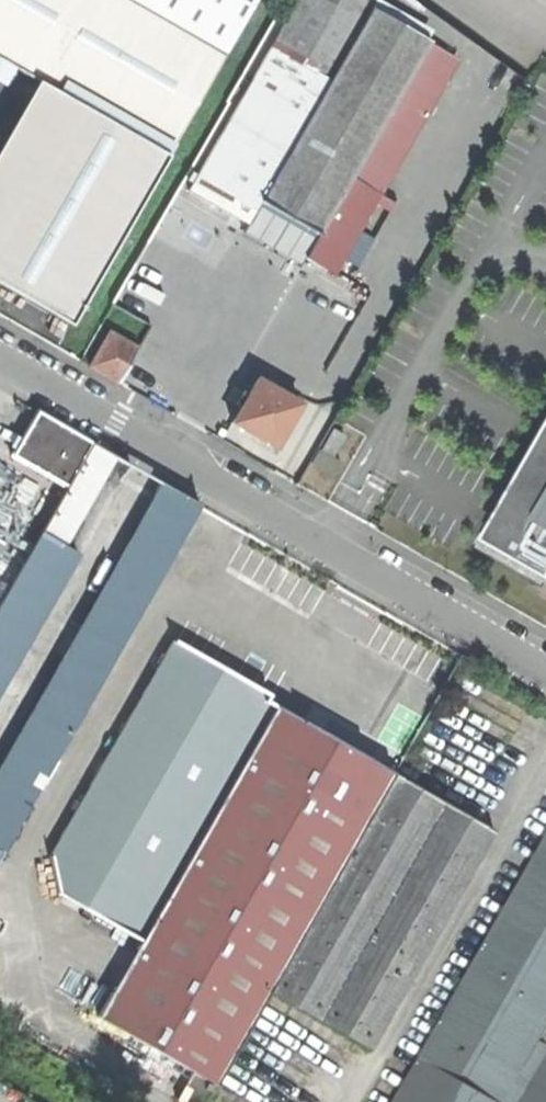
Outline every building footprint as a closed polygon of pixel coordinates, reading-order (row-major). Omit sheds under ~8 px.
[(253,0),(0,0),(0,60),(36,81),(88,111),(39,197),(34,206),(30,217),(29,229),(31,237),(34,246),(40,253),(48,260),(56,264),(67,266),(80,266),(93,262),(105,256),(113,246),(253,0)] [(316,236),(427,42),(355,0),(299,0),(188,192),(244,225),(257,202),(316,236)] [(116,383),(135,349),(107,334),(87,366),(116,383)] [(271,447),(296,405),(254,381),(245,396),(242,394),(234,406),(238,408),(229,423),(249,434),(271,447)] [(10,456),(64,486),(88,443),(37,414),(26,430),(10,456)] [(0,597),(0,684),(74,554),(59,546),(92,489),(110,457),(88,443),(64,486),(54,504),(37,533),(0,597)] [(483,551),(545,587),(545,443),(483,551)] [(162,486),(137,528),(173,549),(197,507),(162,486)] [(11,518),(37,533),(54,504),(27,489),(11,518)] [(137,528),(79,631),(115,651),(173,549),(137,528)] [(115,651),(79,631),(0,768),(0,852),(115,651)] [(219,667),(172,640),(49,857),(58,895),(139,941),(272,706),(263,702),(267,694),(219,667)] [(272,706),(139,941),(95,1018),(187,1072),(172,1099),(178,1101),(203,1101),(267,991),(390,775),(324,737),(272,706)] [(448,809),(390,775),(267,991),(368,1050),(491,834),(448,809)] [(393,1101),(545,1101),(545,1049),(540,1046),(545,1035),(545,835),(393,1101)]
